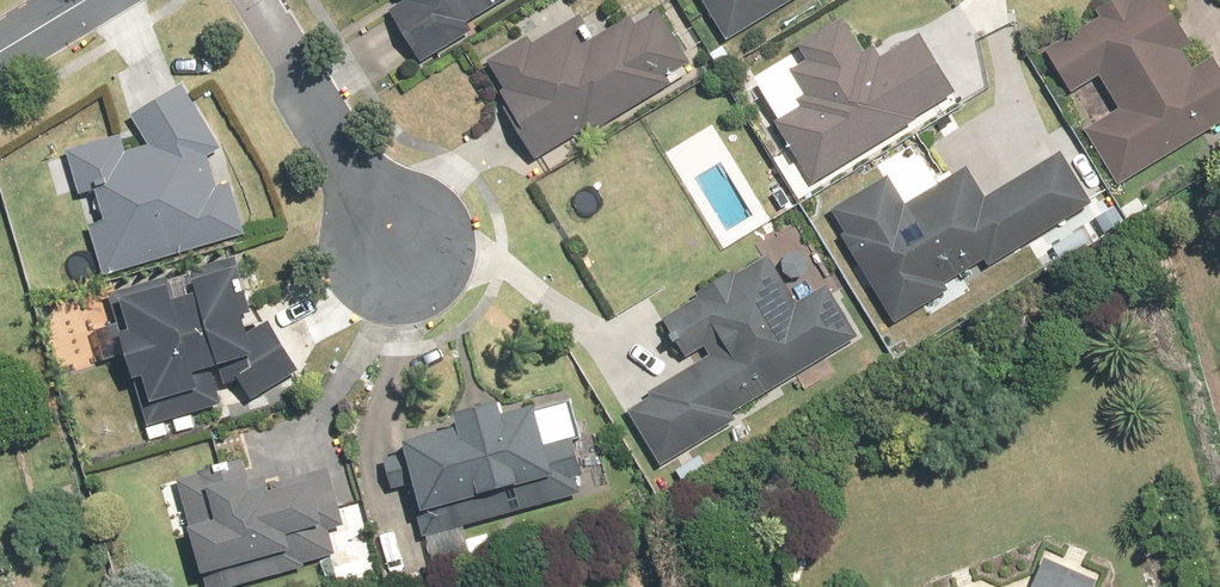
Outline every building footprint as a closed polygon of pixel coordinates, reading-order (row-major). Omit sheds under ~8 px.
[(396,3),(385,9),(416,65),(467,36),(460,25),(505,0),(394,0),(396,3)] [(786,0),(700,0),(723,38),(786,0)] [(1219,122),(1219,79),(1207,58),(1190,69),(1180,54),(1188,49),(1158,0),(1111,0),(1091,12),(1096,21),(1041,54),(1066,95),(1096,77),(1118,111),(1081,134),(1115,187),(1219,122)] [(580,137),(665,88),(659,77),(683,65),(655,15),(633,27),(628,18),(588,41),(577,20),(529,47),(525,40),(486,62),(503,92),(497,94),(534,159),(578,133),(580,137)] [(908,119),(952,94),(918,34),(873,61),(866,48),(855,54),(838,25),(793,50),(800,63),(755,87),(809,182),(911,123),(908,119)] [(127,120),(143,148),(120,154),(116,139),(62,154),(74,194),(89,189),(99,222),(84,226),(100,276),(240,236),(225,187),(213,190),(205,162),(217,155),(180,89),(127,120)] [(1088,207),(1059,157),(983,200),(966,170),(934,188),(916,158),(829,206),(844,231),(837,236),(887,322),(939,292),(935,286),(983,260),(985,265),(1088,207)] [(729,414),(796,372),(806,390),(834,372),(824,355),(854,336),(823,287),(793,306),(762,256),(737,272),(733,265),(689,292),(694,299),(658,321),(682,358),(700,347),(704,354),(641,394),(643,399),(625,410),(658,463),(732,418),(729,414)] [(222,269),(111,300),(119,329),(110,331),(124,380),(134,378),(144,410),(137,411),(142,426),(287,385),(269,321),(239,329),(222,269)] [(461,529),(574,494),(569,478),(577,476),(565,440),(575,437),(565,405),(528,416),(525,404),(494,413),(490,401),(444,415),(447,424),(392,440),(430,560),(467,549),(461,529)] [(299,566),(298,562),(332,551),(326,529),(340,525),(324,469),(265,486),(262,477),(246,481),(238,457),(206,466),(207,472),(155,487),(169,535),(182,532),(194,576),(198,575),(202,586),(229,586),(299,566)] [(1096,582),(1042,557),(1027,586),(1094,586),(1096,582)]
